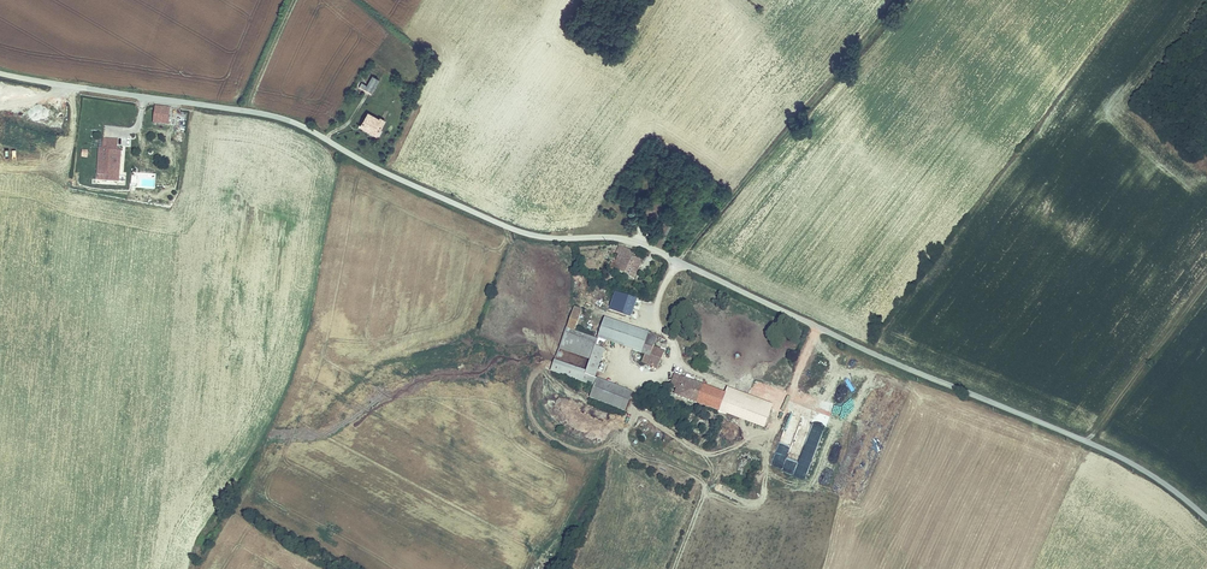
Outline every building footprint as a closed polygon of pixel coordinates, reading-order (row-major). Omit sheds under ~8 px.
[(379,80),(374,77),(369,86),(363,83),(360,88),(371,94),(374,89),(379,80)] [(168,109),(153,107),(152,123),(166,124),(168,109)] [(380,119),(369,112),(360,126),(377,136),(386,120),(382,117),(380,119)] [(99,169),(93,169),(89,169),(88,182),(91,182),(91,185),(97,185),(98,181),(119,181),(119,150),(105,150),(105,148),(100,148),(99,169)] [(667,223),(660,220),(651,239),(658,243),(667,223)] [(611,252),(615,254),(620,247),(616,245),(611,252)] [(643,253),(644,250),(636,247),(633,254),(620,247),(615,254),(610,266),(608,265),(605,271),(610,273),(613,267),(632,276),(643,253)] [(630,316),(637,299),(614,290),(608,308),(630,316)] [(558,346),(593,359),(588,373),(553,360),(549,371),(593,387),(596,379),(606,352),(597,349),(600,339),(640,353),(647,337),(647,335),(572,308),(558,346)] [(666,340),(665,340),(654,336),(652,339),(647,337),(640,353),(645,355),(642,363),(659,369),(662,361),(650,356),(652,351),(655,340),(665,343),(666,340)] [(664,355),(652,351),(650,356),(662,361),(664,355)] [(676,389),(682,376),(675,374),(670,387),(676,389)] [(676,389),(674,395),(710,408),(717,390),(682,376),(676,389)] [(624,411),(631,392),(596,379),(593,387),(589,398),(624,411)] [(717,390),(710,408),(721,413),(728,394),(717,390)] [(705,418),(699,415),(692,429),(698,432),(705,418)] [(835,439),(826,464),(832,467),(841,441),(835,439)] [(679,445),(670,441),(666,449),(674,454),(679,445)] [(823,489),(827,478),(821,476),(819,483),(818,482),(816,487),(823,489)] [(855,498),(861,486),(855,482),(848,495),(855,498)]
